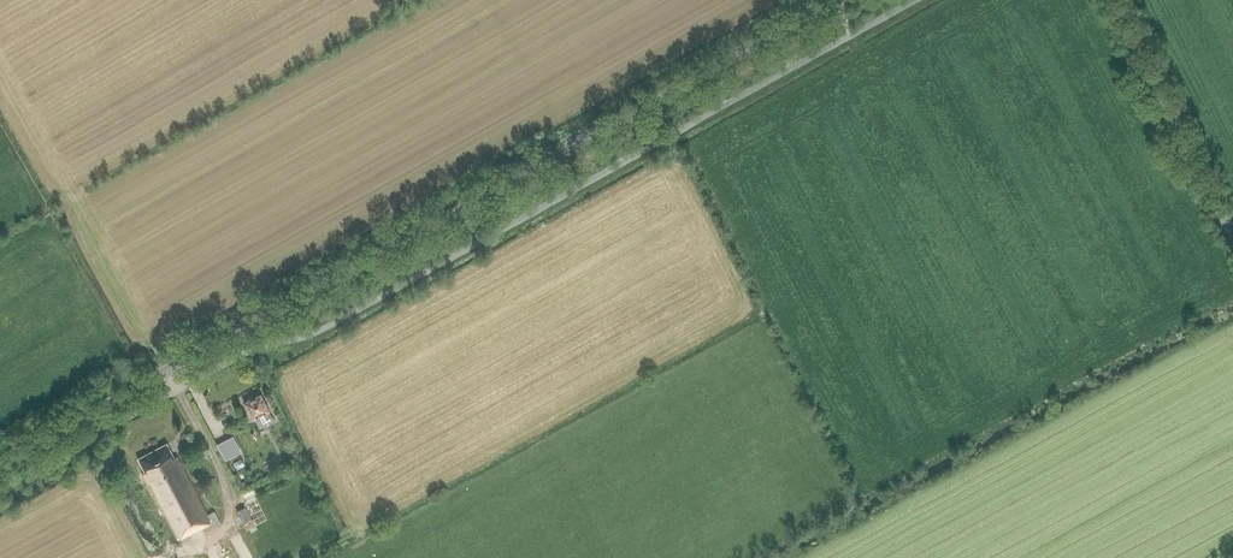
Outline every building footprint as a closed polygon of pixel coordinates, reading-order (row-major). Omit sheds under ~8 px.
[(260,394),(252,399),(251,399),(249,399),(248,400),(247,401),(246,402),(244,403),(252,419),(261,414),(265,422),(271,419),(267,411),(268,410),(260,394)] [(188,449),(196,446),(193,439),(185,443),(188,449)] [(230,467),(245,459),(240,448),(232,452),(228,443),(220,447),(230,467)] [(203,532),(220,523),(214,511),(207,515),(176,457),(174,458),(166,444),(137,459),(145,473),(143,474),(177,539),(201,527),(203,532)] [(247,530),(267,520),(252,489),(239,496),(244,507),(237,510),(247,530)]
